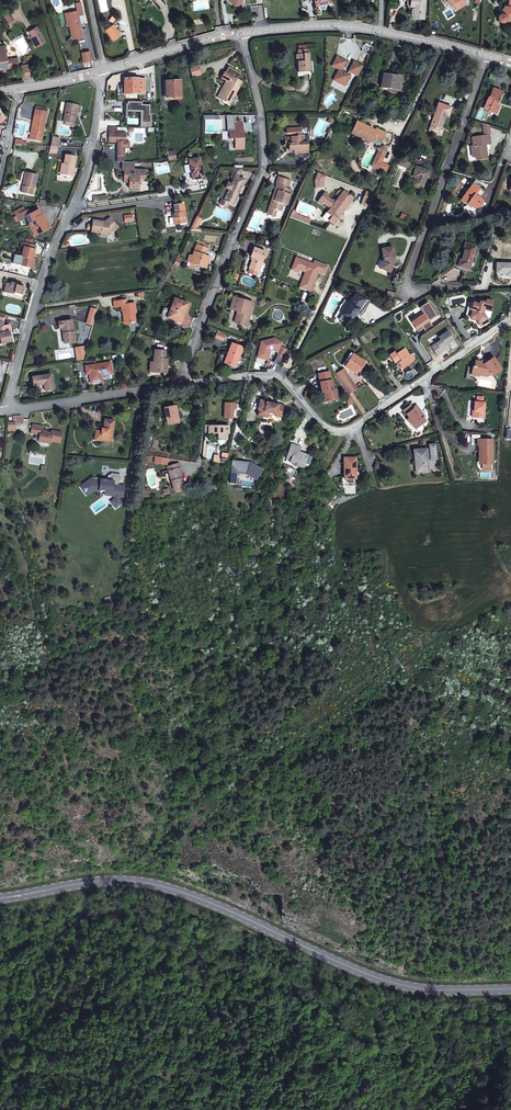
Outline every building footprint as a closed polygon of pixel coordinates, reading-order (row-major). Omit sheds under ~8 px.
[(410,7),(414,7),(414,9),(411,9),(410,19),(422,20),(423,0),(410,0),(410,7)] [(457,1),(452,4),(455,11),(465,5),(462,0),(457,0),(457,1)] [(508,8),(503,15),(498,17),(497,18),(497,19),(497,20),(497,21),(498,23),(499,23),(500,24),(502,24),(503,23),(504,22),(508,25),(510,20),(510,0),(509,0),(508,8)] [(79,16),(84,15),(81,2),(76,3),(78,9),(66,12),(68,24),(70,24),(74,40),(83,37),(79,16)] [(508,8),(504,8),(498,17),(503,15),(508,8)] [(38,46),(46,42),(37,26),(32,28),(34,32),(36,31),(37,33),(33,36),(38,46)] [(116,43),(123,38),(116,27),(109,32),(116,43)] [(7,57),(4,45),(0,45),(0,58),(1,61),(0,62),(0,69),(19,65),(18,55),(7,57)] [(304,69),(310,69),(310,60),(309,59),(308,52),(307,52),(306,48),(297,49),(297,53),(295,53),(296,60),(297,60),(298,69),(304,69)] [(90,52),(82,53),(84,63),(92,61),(90,52)] [(333,79),(345,84),(351,71),(358,74),(363,64),(352,59),(346,72),(340,69),(345,59),(336,55),(332,65),(339,68),(333,79)] [(34,72),(29,63),(21,65),(23,74),(34,72)] [(201,77),(199,68),(191,70),(193,79),(201,77)] [(224,79),(226,80),(229,81),(220,99),(229,104),(241,82),(226,74),(224,79)] [(382,87),(400,90),(403,78),(385,74),(382,87)] [(143,95),(144,80),(130,79),(130,77),(126,77),(125,94),(143,95)] [(217,97),(220,99),(229,81),(226,80),(217,97)] [(182,100),(181,82),(166,83),(167,101),(182,100)] [(492,91),(489,99),(487,98),(483,109),(497,114),(499,108),(495,106),(495,103),(499,104),(502,94),(492,91)] [(67,99),(63,117),(65,117),(71,119),(76,120),(79,106),(80,106),(81,101),(67,99)] [(143,101),(127,101),(127,110),(142,110),(141,127),(151,127),(151,113),(151,104),(143,104),(143,101)] [(427,131),(433,132),(440,135),(442,129),(440,128),(445,115),(448,116),(451,107),(437,102),(427,131)] [(44,134),(48,108),(37,106),(34,122),(35,122),(33,133),(44,134)] [(363,137),(371,142),(373,138),(380,142),(385,132),(378,128),(376,130),(357,121),(351,133),(362,138),(363,137)] [(229,140),(234,139),(235,150),(243,149),(242,123),(228,124),(229,140)] [(483,136),(489,135),(491,135),(490,126),(482,123),(483,136)] [(290,153),(298,153),(310,153),(310,142),(305,142),(305,134),(302,134),(302,127),(289,127),(289,133),(292,133),(292,136),(290,136),(290,135),(286,135),(286,142),(289,142),(289,149),(290,149),(290,153)] [(116,141),(119,141),(118,161),(122,161),(125,161),(125,145),(130,146),(130,140),(126,140),(127,132),(116,131),(116,135),(116,141)] [(431,139),(438,141),(440,135),(433,132),(431,139)] [(52,141),(58,142),(60,135),(53,134),(52,141)] [(473,157),(481,156),(487,156),(486,149),(484,149),(483,144),(490,144),(489,135),(483,136),(472,137),(474,146),(471,146),(473,157)] [(383,174),(387,168),(379,164),(384,154),(382,148),(375,150),(376,154),(370,168),(383,174)] [(169,160),(176,157),(174,149),(166,151),(169,160)] [(68,151),(66,160),(65,171),(74,173),(77,152),(68,151)] [(360,166),(366,169),(372,157),(372,156),(372,155),(371,154),(370,153),(369,153),(368,153),(367,154),(360,166)] [(200,158),(190,160),(192,179),(202,178),(200,158)] [(139,178),(144,179),(145,170),(132,169),(133,162),(125,161),(122,161),(121,169),(124,169),(123,171),(127,172),(126,178),(129,179),(128,183),(128,188),(137,188),(139,178)] [(412,176),(415,177),(412,185),(420,188),(427,170),(415,166),(412,176)] [(223,190),(219,200),(229,204),(240,178),(234,176),(237,168),(231,168),(226,183),(222,182),(220,189),(223,190)] [(34,186),(37,187),(40,172),(31,170),(29,180),(30,180),(29,185),(25,184),(24,190),(33,192),(34,186)] [(325,178),(326,174),(318,170),(315,177),(317,186),(326,184),(325,178)] [(403,173),(397,171),(393,183),(399,184),(403,173)] [(282,175),(277,187),(280,189),(275,199),(273,198),(269,205),(277,209),(281,210),(284,202),(288,203),(294,188),(288,186),(291,179),(282,175)] [(474,195),(481,188),(472,185),(460,200),(467,205),(469,203),(477,210),(483,203),(474,195)] [(326,192),(319,201),(323,204),(325,202),(331,208),(322,217),(330,222),(331,220),(336,223),(356,197),(345,191),(336,200),(330,196),(331,195),(326,192)] [(174,203),(175,212),(174,212),(175,219),(185,218),(182,202),(174,203)] [(289,215),(308,223),(310,217),(297,213),(300,205),(295,203),(289,215)] [(275,215),(277,209),(269,205),(267,212),(275,215)] [(20,218),(27,214),(32,223),(34,222),(40,231),(48,226),(41,213),(38,207),(30,212),(27,207),(17,213),(20,218)] [(41,213),(48,226),(52,224),(45,211),(41,213)] [(91,231),(100,233),(100,235),(106,236),(115,227),(104,229),(103,220),(93,219),(91,231)] [(115,227),(108,219),(105,222),(103,220),(104,229),(115,227)] [(36,234),(40,231),(34,222),(32,223),(30,224),(36,234)] [(465,253),(461,265),(471,268),(478,244),(467,240),(463,252),(465,253)] [(190,256),(192,257),(190,262),(203,267),(207,257),(204,256),(201,255),(204,247),(195,243),(190,256)] [(33,259),(35,249),(24,246),(22,256),(25,257),(23,266),(33,268),(35,259),(33,259)] [(252,255),(249,267),(259,270),(265,250),(253,246),(250,255),(252,255)] [(391,257),(393,257),(392,247),(382,248),(383,260),(380,268),(389,271),(392,263),(391,257)] [(296,255),(291,267),(297,270),(298,267),(305,270),(301,278),(312,282),(316,272),(314,271),(315,268),(317,269),(324,272),(327,264),(314,259),(313,262),(296,255)] [(497,263),(496,272),(506,272),(506,275),(510,275),(510,263),(497,263)] [(312,282),(301,278),(299,285),(309,289),(312,282)] [(13,282),(8,281),(6,292),(23,295),(25,285),(19,283),(19,282),(13,280),(13,282)] [(339,306),(336,311),(351,321),(356,314),(359,309),(363,312),(369,302),(355,293),(349,302),(344,299),(341,304),(340,303),(339,306)] [(328,312),(331,311),(339,300),(333,296),(325,308),(326,309),(326,311),(328,312)] [(172,298),(164,316),(178,322),(185,304),(172,298)] [(248,326),(253,303),(233,298),(231,308),(237,310),(241,311),(238,323),(248,326)] [(479,322),(478,322),(479,325),(485,321),(482,315),(483,308),(489,310),(492,300),(486,298),(485,301),(479,300),(478,302),(469,300),(464,316),(475,319),(477,318),(479,322)] [(130,312),(121,312),(120,310),(107,311),(108,317),(114,316),(115,321),(118,321),(119,328),(117,329),(119,334),(122,335),(126,334),(126,331),(131,331),(130,323),(132,323),(130,312)] [(348,325),(351,321),(336,311),(333,315),(348,325)] [(1,331),(3,341),(13,338),(10,330),(13,329),(11,322),(4,324),(3,320),(0,319),(0,332),(1,331)] [(69,348),(66,327),(53,328),(53,335),(59,335),(59,338),(57,339),(59,349),(69,348)] [(430,345),(437,355),(443,350),(441,348),(446,345),(445,344),(453,338),(448,330),(439,336),(439,337),(434,341),(435,342),(430,345)] [(356,334),(352,336),(357,344),(361,341),(356,334)] [(261,342),(258,355),(267,358),(269,351),(270,351),(273,350),(277,352),(282,342),(274,338),(261,342)] [(232,344),(228,354),(230,355),(226,364),(235,368),(243,348),(232,344)] [(404,366),(414,359),(409,353),(404,346),(397,352),(395,349),(389,354),(394,360),(397,358),(400,356),(402,359),(400,360),(404,366)] [(273,364),(278,365),(285,349),(281,348),(278,357),(274,355),(269,367),(272,368),(273,364)] [(152,362),(148,362),(147,373),(159,373),(159,368),(165,368),(165,359),(162,359),(162,350),(152,350),(152,362)] [(267,358),(258,355),(257,358),(268,361),(270,351),(269,351),(267,358)] [(342,364),(356,372),(358,371),(364,361),(365,360),(351,351),(342,364)] [(491,356),(485,361),(484,358),(482,359),(482,357),(479,357),(479,360),(477,359),(476,364),(474,364),(474,365),(472,373),(476,374),(479,374),(481,373),(483,375),(485,373),(487,375),(491,373),(492,375),(501,369),(491,356)] [(364,361),(358,371),(359,372),(366,361),(364,361)] [(476,374),(472,373),(474,365),(468,365),(466,379),(475,380),(476,374)] [(92,368),(82,369),(83,377),(86,377),(87,386),(90,386),(91,385),(93,384),(93,386),(98,385),(99,383),(99,379),(110,378),(108,366),(97,367),(97,368),(92,369),(92,368)] [(336,372),(341,379),(348,374),(343,367),(336,372)] [(317,373),(319,381),(329,379),(327,371),(317,373)] [(357,387),(348,374),(341,379),(349,392),(357,387)] [(40,386),(41,393),(50,392),(48,377),(29,379),(30,387),(40,386)] [(325,401),(334,399),(333,393),(335,393),(334,388),(332,389),(330,379),(329,379),(319,381),(319,382),(321,391),(322,391),(325,401)] [(350,393),(345,396),(350,402),(355,399),(350,393)] [(476,401),(475,410),(473,410),(473,416),(486,417),(486,412),(485,412),(486,403),(484,402),(484,397),(477,396),(477,401),(476,401)] [(269,414),(277,416),(278,415),(283,415),(285,407),(280,406),(280,407),(267,404),(268,403),(261,401),(258,410),(259,411),(258,416),(268,419),(269,414)] [(423,422),(421,419),(424,417),(421,412),(423,411),(418,404),(414,407),(411,404),(404,409),(410,416),(415,422),(413,424),(416,428),(423,422)] [(168,425),(179,423),(177,414),(175,406),(165,408),(168,425)] [(225,408),(224,416),(232,416),(233,408),(225,408)] [(107,434),(112,435),(114,419),(105,418),(104,426),(100,425),(100,428),(95,427),(94,438),(106,440),(107,434)] [(33,421),(30,430),(39,432),(37,437),(42,439),(43,442),(47,443),(48,440),(58,443),(61,433),(51,429),(50,432),(45,431),(46,429),(41,428),(42,424),(33,421)] [(226,429),(228,430),(229,424),(209,423),(209,421),(204,421),(204,422),(204,429),(216,429),(215,437),(225,437),(226,429)] [(478,443),(480,443),(480,453),(482,453),(482,462),(494,462),(494,437),(478,437),(478,443)] [(415,447),(416,462),(419,461),(419,471),(429,471),(429,458),(432,458),(432,455),(438,455),(437,443),(431,443),(431,448),(427,448),(427,447),(415,447)] [(289,462),(294,464),(298,466),(304,469),(308,456),(304,454),(303,456),(298,454),(299,452),(300,448),(291,444),(285,459),(289,461),(289,462)] [(217,462),(228,464),(230,455),(224,453),(223,460),(218,459),(217,462)] [(261,475),(266,466),(253,459),(235,457),(234,470),(236,471),(239,468),(250,469),(261,475)] [(357,480),(358,458),(346,458),(345,479),(357,480)] [(187,488),(184,479),(181,471),(183,470),(181,463),(168,468),(176,491),(184,489),(187,488)] [(83,495),(89,491),(90,491),(97,491),(104,492),(104,490),(111,491),(110,497),(113,497),(118,498),(123,499),(124,487),(117,486),(118,483),(119,483),(120,476),(111,474),(111,476),(107,475),(107,479),(107,482),(91,479),(91,477),(77,487),(83,495)] [(100,500),(92,505),(88,508),(93,514),(103,507),(105,506),(100,500)] [(120,505),(117,501),(113,501),(110,503),(114,509),(120,505)]
